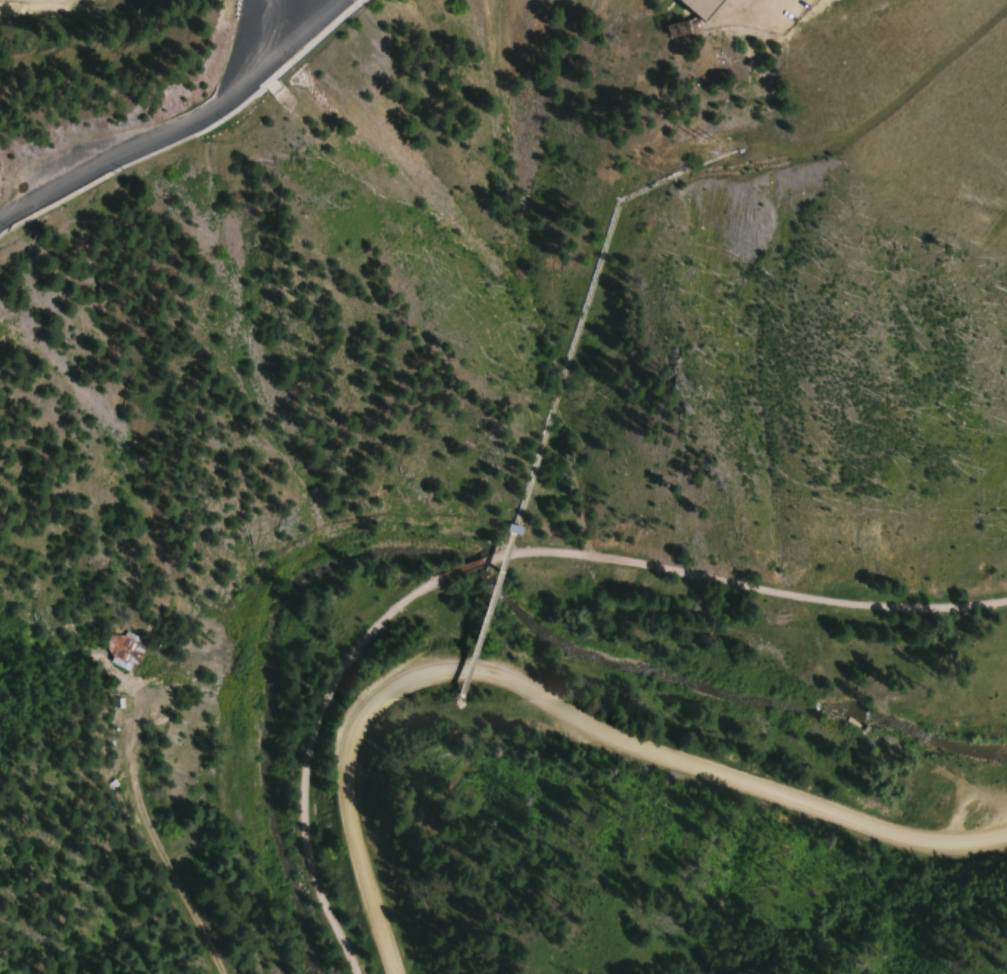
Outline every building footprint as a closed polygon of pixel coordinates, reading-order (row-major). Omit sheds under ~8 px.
[(702,19),(718,0),(680,0),(702,19)] [(506,531),(519,533),(520,527),(507,525),(506,531)] [(145,642),(124,632),(112,656),(118,659),(115,665),(131,672),(145,642)]
